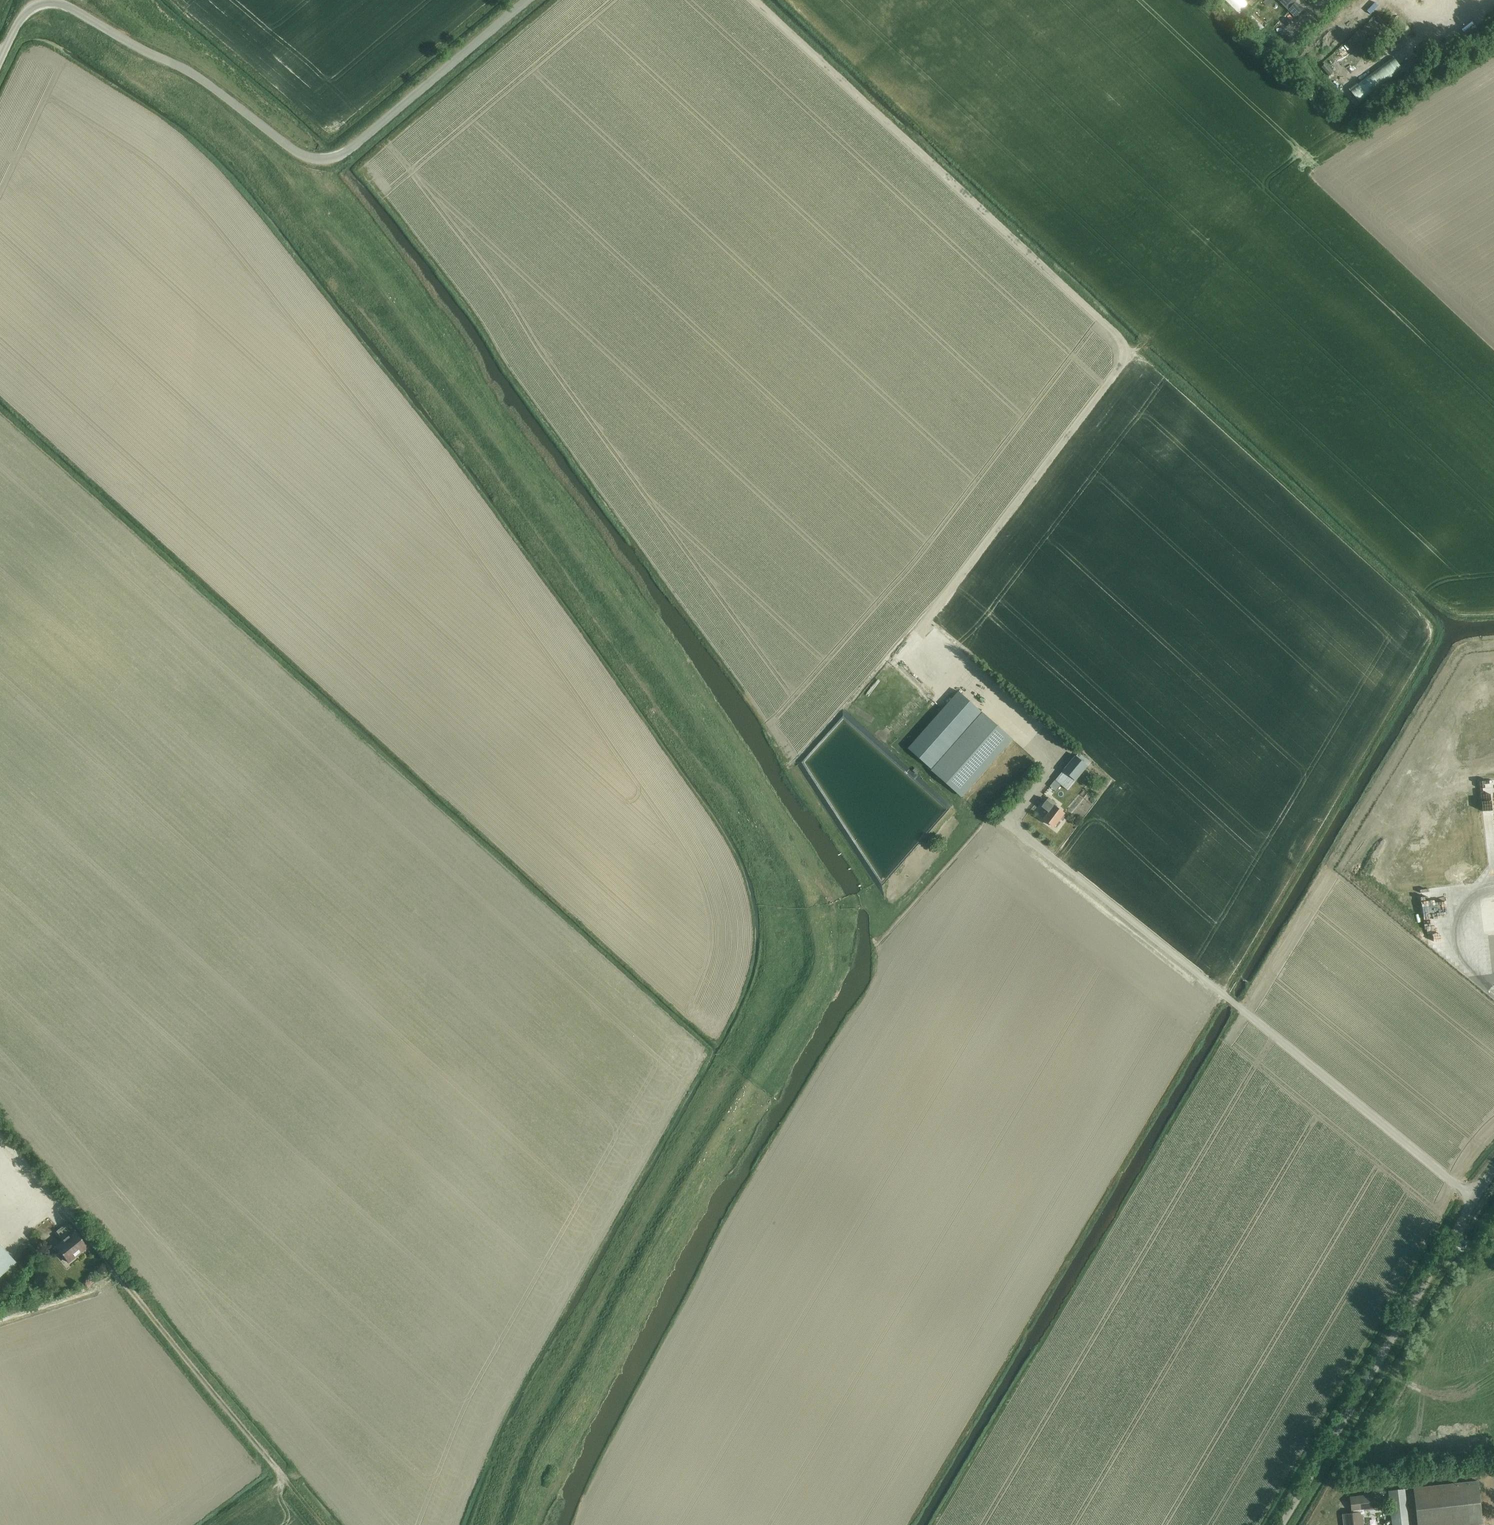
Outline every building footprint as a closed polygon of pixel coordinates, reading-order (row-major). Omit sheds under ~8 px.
[(1235,0),(1226,0),(1236,10),(1240,6),(1235,0)] [(1300,13),(1305,8),(1297,0),(1287,0),(1300,13)] [(1247,20),(1259,32),(1264,28),(1251,16),(1247,20)] [(1404,54),(1399,58),(1412,78),(1417,74),(1404,54)] [(907,747),(962,796),(1012,740),(957,691),(907,747)] [(1054,780),(1067,791),(1091,763),(1078,752),(1054,780)] [(1053,806),(1054,805),(1055,803),(1048,797),(1045,800),(1053,806)] [(1064,813),(1054,805),(1053,806),(1045,800),(1041,805),(1048,811),(1042,819),(1053,827),(1054,826),(1056,827),(1060,821),(1059,820),(1064,813)] [(988,826),(995,824),(993,817),(986,819),(988,826)] [(66,1201),(62,1205),(70,1211),(73,1207),(66,1201)] [(53,1245),(68,1263),(87,1247),(67,1223),(55,1232),(61,1239),(53,1245)] [(0,1248),(0,1276),(14,1264),(0,1248)] [(1418,1524),(1477,1524),(1483,1524),(1479,1482),(1414,1489),(1418,1524)] [(1395,1524),(1409,1524),(1405,1490),(1391,1492),(1395,1524)] [(1345,1524),(1361,1524),(1360,1514),(1364,1514),(1363,1510),(1372,1509),(1371,1496),(1351,1498),(1353,1515),(1344,1516),(1345,1524)]
